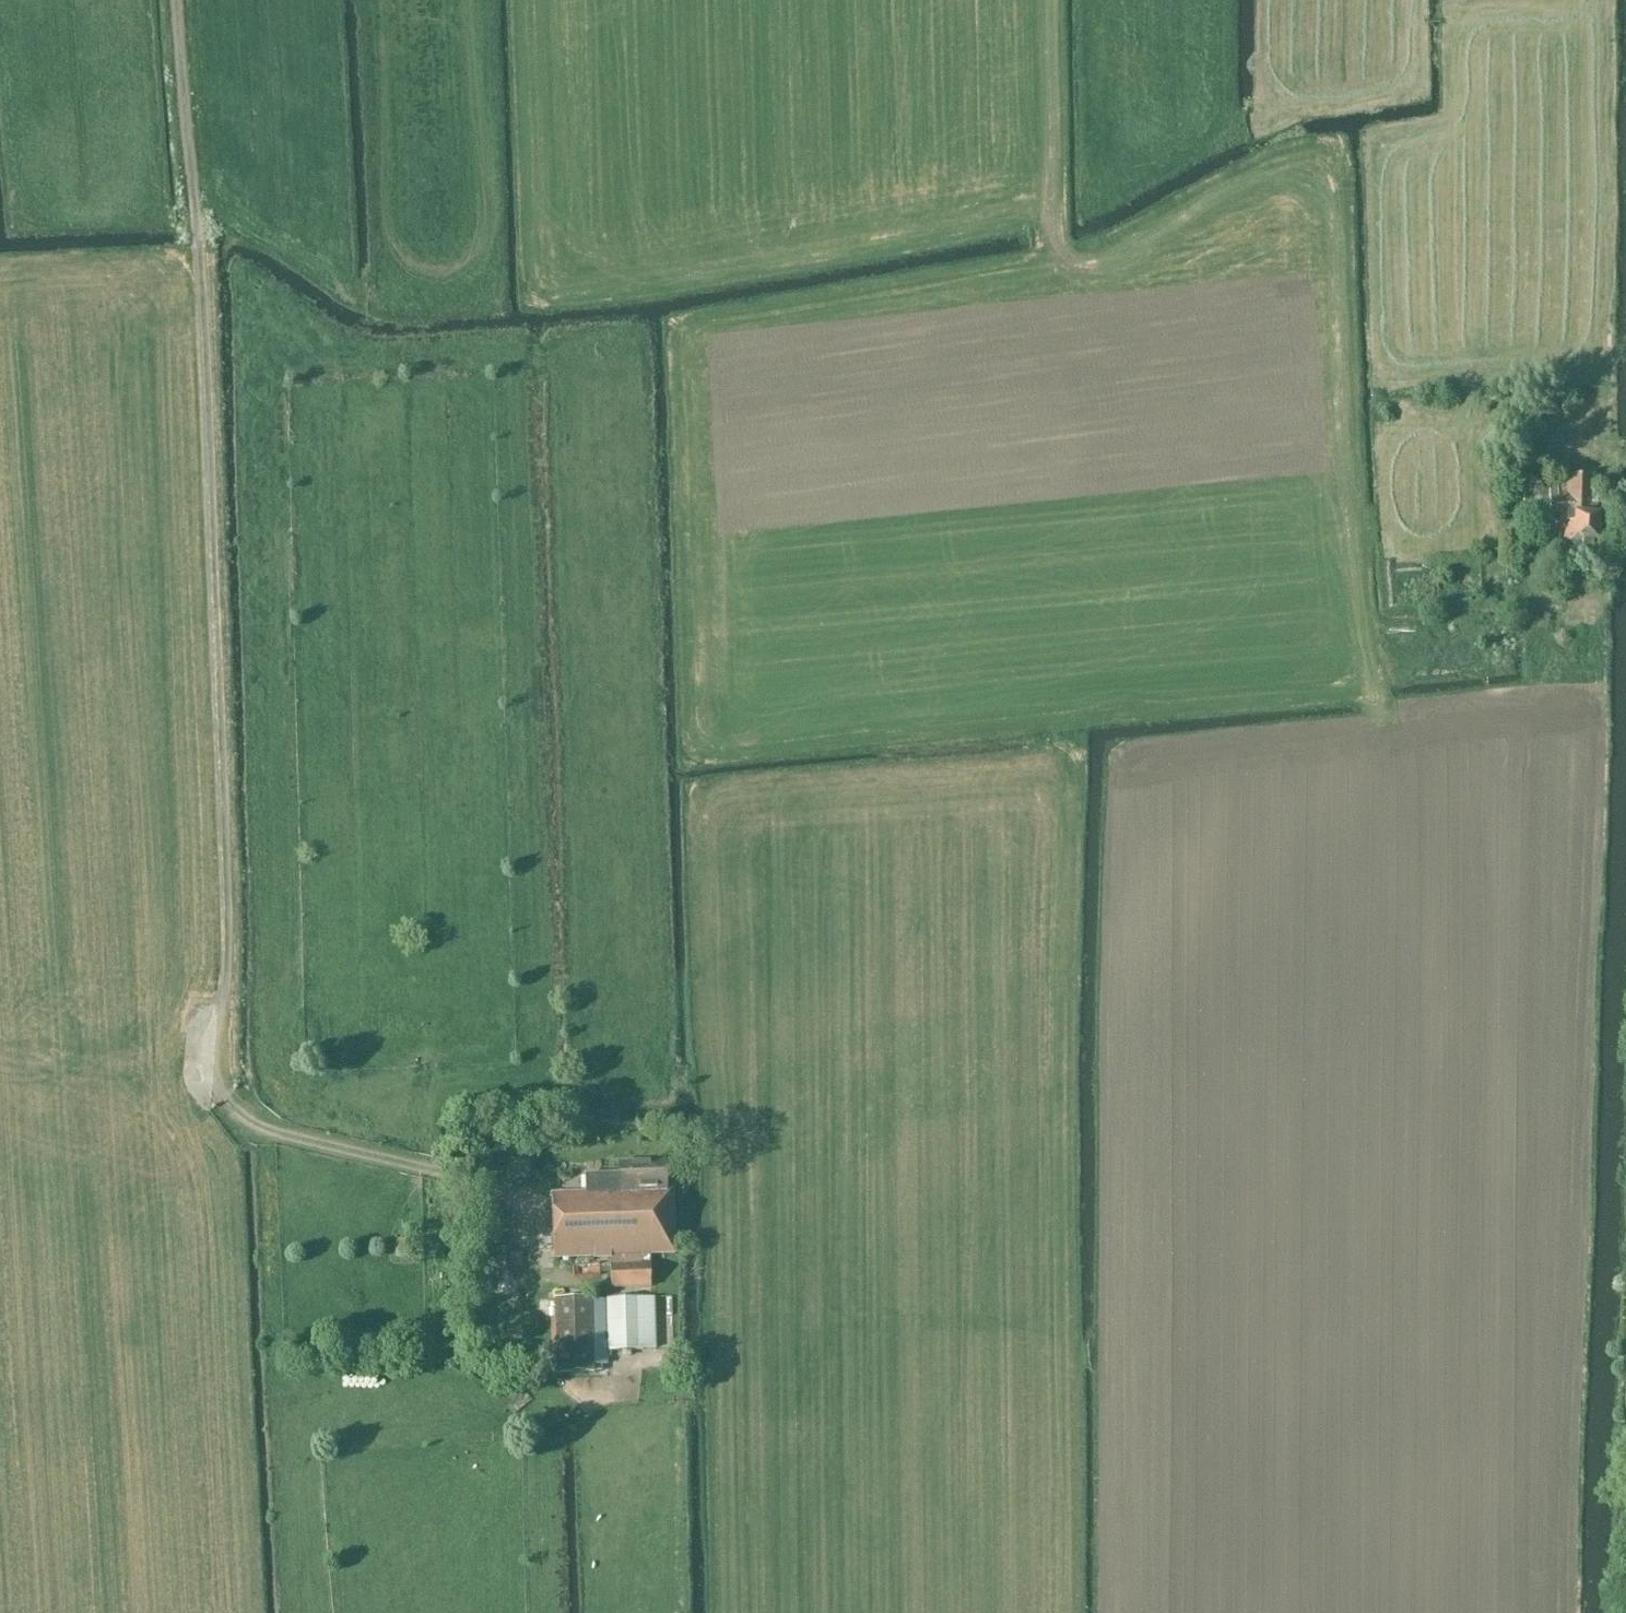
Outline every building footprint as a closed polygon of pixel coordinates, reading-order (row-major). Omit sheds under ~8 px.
[(1598,553),(1599,517),(1589,516),(1589,478),(1566,478),(1565,494),(1551,494),(1550,517),(1559,517),(1559,552),(1598,553)] [(555,1258),(674,1254),(672,1191),(666,1191),(665,1162),(620,1164),(620,1173),(585,1175),(585,1194),(553,1195),(555,1258)] [(649,1288),(648,1265),(608,1266),(609,1290),(649,1288)] [(640,1350),(639,1298),(605,1299),(606,1351),(640,1350)] [(557,1376),(594,1374),(591,1299),(554,1301),(557,1376)]
